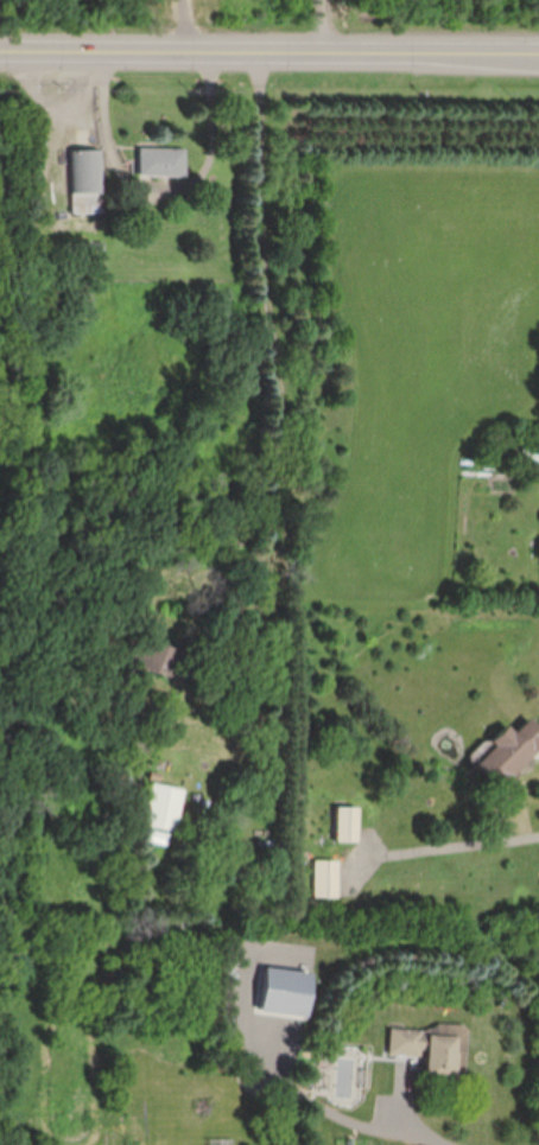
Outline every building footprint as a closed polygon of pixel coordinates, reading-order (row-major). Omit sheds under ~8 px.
[(183,148),(137,148),(137,176),(183,176),(183,148)] [(66,150),(66,213),(100,213),(100,150),(66,150)] [(135,667),(162,679),(174,651),(146,639),(135,667)] [(538,750),(538,727),(529,718),(516,733),(510,727),(476,763),(503,788),(538,750)] [(173,833),(183,790),(151,783),(141,826),(173,833)] [(336,843),(358,843),(358,808),(336,808),(336,843)] [(338,897),(338,860),(313,860),(313,897),(338,897)] [(390,1026),(388,1055),(426,1057),(425,1081),(464,1083),(466,1029),(390,1026)]
